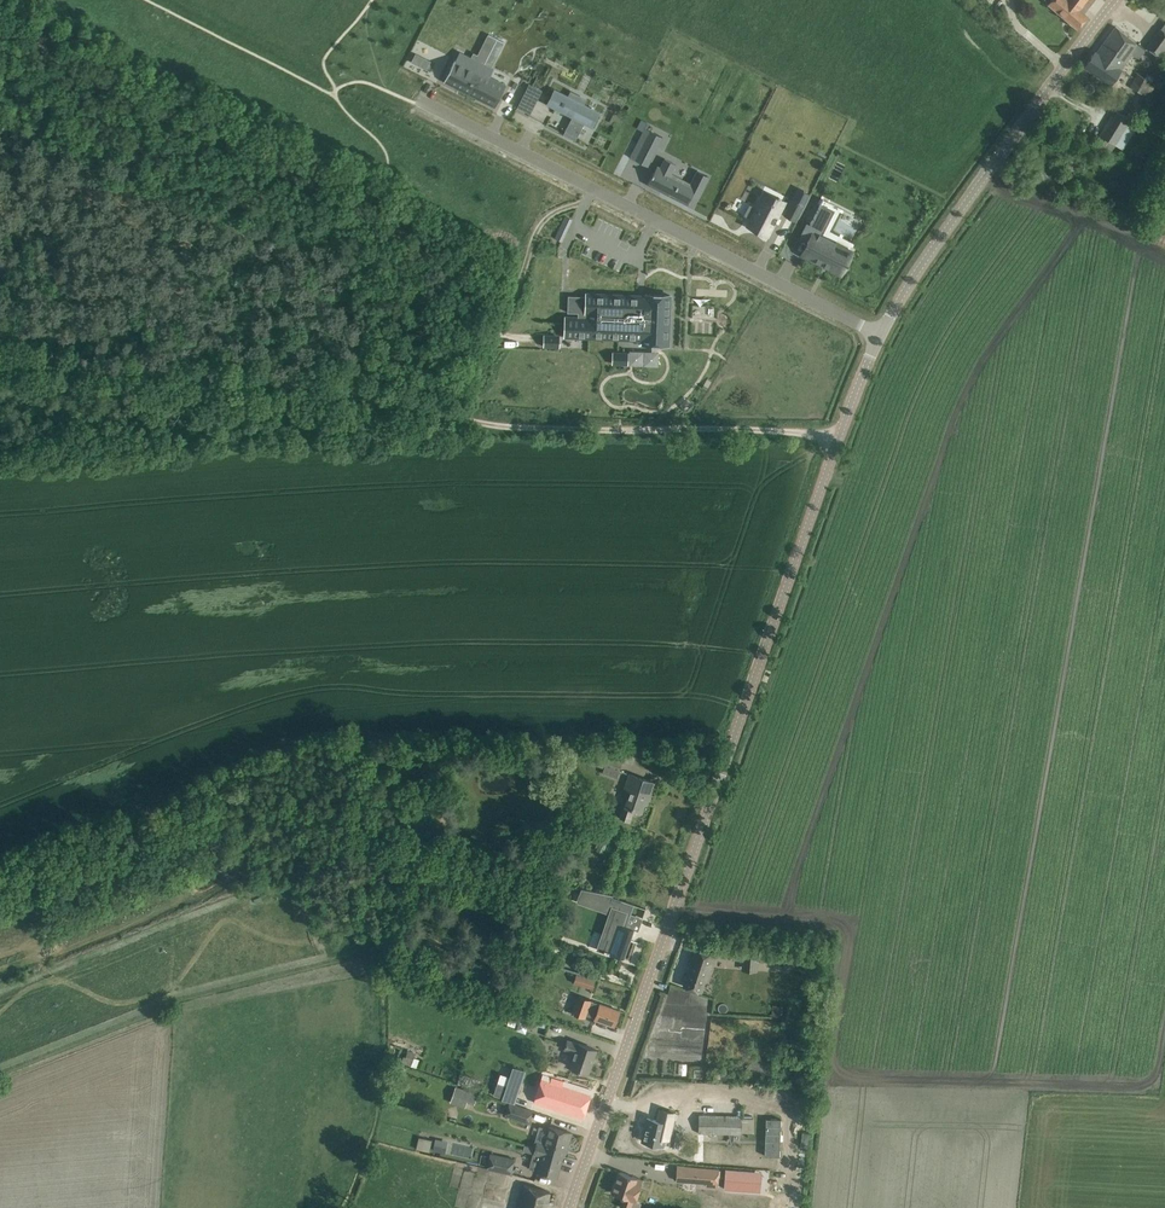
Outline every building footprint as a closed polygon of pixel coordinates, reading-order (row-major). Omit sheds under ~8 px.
[(1069,20),(1078,28),(1088,16),(1084,13),(1087,8),(1094,0),(1051,0),(1048,3),(1069,20)] [(1115,27),(1097,52),(1121,68),(1132,53),(1138,44),(1125,34),(1115,27)] [(1159,56),(1164,48),(1164,32),(1160,29),(1147,47),(1159,56)] [(455,59),(444,81),(469,94),(484,64),(490,52),(498,38),(488,33),(475,59),(470,57),(460,51),(456,59),(455,59)] [(504,41),(498,38),(490,52),(497,56),(504,41)] [(1095,51),(1085,66),(1095,73),(1111,84),(1121,69),(1121,68),(1097,52),(1095,51)] [(415,53),(411,61),(419,65),(423,56),(415,53)] [(484,64),(469,94),(495,107),(506,84),(490,76),(494,69),(484,64)] [(1146,95),(1153,81),(1137,73),(1130,87),(1146,95)] [(528,84),(517,107),(525,92),(538,99),(542,90),(529,83),(528,84)] [(563,135),(576,141),(584,123),(591,127),(599,112),(584,104),(583,106),(567,98),(567,96),(555,90),(547,105),(572,117),(563,135)] [(1099,135),(1116,145),(1131,120),(1115,110),(1099,135)] [(523,128),(541,135),(546,123),(529,115),(523,128)] [(645,127),(630,157),(635,159),(641,147),(650,152),(654,154),(663,136),(645,127)] [(694,178),(693,177),(689,185),(683,182),(670,175),(676,164),(665,158),(657,174),(654,172),(648,184),(656,188),(661,191),(668,194),(669,193),(676,196),(675,198),(687,204),(688,203),(690,204),(694,196),(698,198),(705,184),(694,178)] [(1045,183),(1044,179),(1049,178),(1048,171),(1043,171),(1043,170),(1025,173),(1027,186),(1045,183)] [(762,197),(757,208),(750,204),(744,215),(752,218),(748,226),(767,235),(782,207),(762,197)] [(793,198),(785,214),(795,219),(804,203),(793,198)] [(806,222),(801,232),(803,233),(810,236),(807,241),(809,242),(805,249),(807,250),(805,254),(814,258),(814,259),(825,264),(826,263),(829,264),(828,266),(840,272),(848,257),(833,249),(837,242),(837,241),(836,241),(826,236),(840,209),(823,200),(820,206),(820,207),(812,221),(810,224),(806,222)] [(560,226),(555,237),(562,240),(567,229),(560,226)] [(567,295),(566,312),(581,313),(581,317),(564,317),(564,336),(642,339),(642,344),(667,345),(669,295),(644,294),(644,298),(637,298),(637,295),(585,293),(585,296),(567,295)] [(559,336),(543,335),(543,347),(558,347),(559,336)] [(627,352),(612,352),(611,363),(627,364),(627,352)] [(618,771),(621,762),(596,753),(593,763),(618,771)] [(620,817),(619,818),(624,819),(624,820),(625,820),(629,821),(630,821),(630,822),(631,821),(630,821),(631,819),(631,818),(632,818),(632,817),(631,817),(632,816),(632,814),(633,815),(633,814),(632,814),(633,812),(633,811),(634,811),(635,809),(640,811),(641,811),(646,797),(648,798),(654,782),(642,778),(630,774),(625,788),(631,790),(626,806),(624,805),(622,811),(621,814),(620,817)] [(613,894),(581,888),(579,894),(580,894),(578,900),(607,910),(608,909),(614,911),(614,914),(613,914),(610,922),(611,922),(605,937),(609,938),(605,949),(604,949),(603,951),(623,958),(630,935),(632,928),(627,926),(634,904),(613,896),(613,894)] [(733,946),(732,958),(757,960),(758,948),(733,946)] [(683,986),(701,992),(710,967),(714,954),(694,947),(690,961),(691,962),(683,986)] [(773,950),(772,963),(793,965),(794,951),(773,950)] [(577,974),(574,982),(593,989),(596,980),(577,974)] [(578,995),(572,1013),(573,1013),(585,1017),(586,1012),(596,1015),(594,1019),(614,1026),(620,1010),(593,1001),(593,1000),(592,999),(578,995)] [(780,1016),(781,1005),(773,1005),(772,1016),(780,1016)] [(524,1030),(526,1023),(510,1017),(507,1024),(524,1030)] [(596,1049),(585,1045),(578,1043),(578,1044),(568,1040),(565,1048),(575,1052),(570,1066),(588,1072),(596,1049)] [(403,1056),(401,1062),(410,1066),(412,1060),(403,1056)] [(494,1082),(491,1093),(514,1101),(517,1090),(516,1090),(523,1069),(506,1064),(499,1084),(494,1082)] [(721,1072),(721,1071),(710,1071),(710,1079),(721,1079),(721,1078),(725,1079),(726,1072),(721,1072)] [(592,1089),(542,1074),(534,1101),(572,1113),(583,1117),(592,1089)] [(455,1086),(452,1096),(467,1101),(475,1104),(478,1093),(455,1086)] [(533,1111),(509,1103),(505,1115),(529,1124),(533,1111)] [(647,1117),(639,1139),(660,1145),(663,1138),(666,1140),(675,1114),(661,1110),(657,1120),(655,1119),(647,1117)] [(703,1163),(704,1133),(741,1133),(741,1115),(699,1115),(698,1133),(697,1153),(694,1153),(694,1163),(703,1163)] [(765,1118),(764,1155),(779,1156),(780,1119),(765,1118)] [(537,1141),(535,1147),(565,1156),(572,1132),(560,1129),(549,1126),(544,1143),(537,1141)] [(418,1137),(416,1148),(429,1151),(432,1140),(418,1137)] [(435,1138),(433,1150),(441,1152),(444,1140),(435,1138)] [(525,1144),(524,1150),(534,1153),(529,1169),(536,1171),(557,1177),(563,1156),(565,1156),(535,1147),(525,1144)] [(490,1153),(486,1169),(511,1174),(515,1159),(490,1153)] [(667,1176),(677,1176),(677,1179),(689,1180),(690,1163),(667,1161),(648,1159),(647,1174),(655,1175),(656,1164),(668,1165),(667,1176)] [(726,1169),(725,1188),(738,1189),(756,1191),(757,1181),(754,1181),(755,1171),(741,1170),(726,1169)] [(643,1179),(620,1172),(618,1171),(615,1180),(611,1192),(623,1196),(620,1206),(624,1207),(630,1207),(633,1200),(636,1201),(643,1179)] [(539,1189),(524,1185),(518,1207),(546,1207),(550,1192),(539,1189)]
